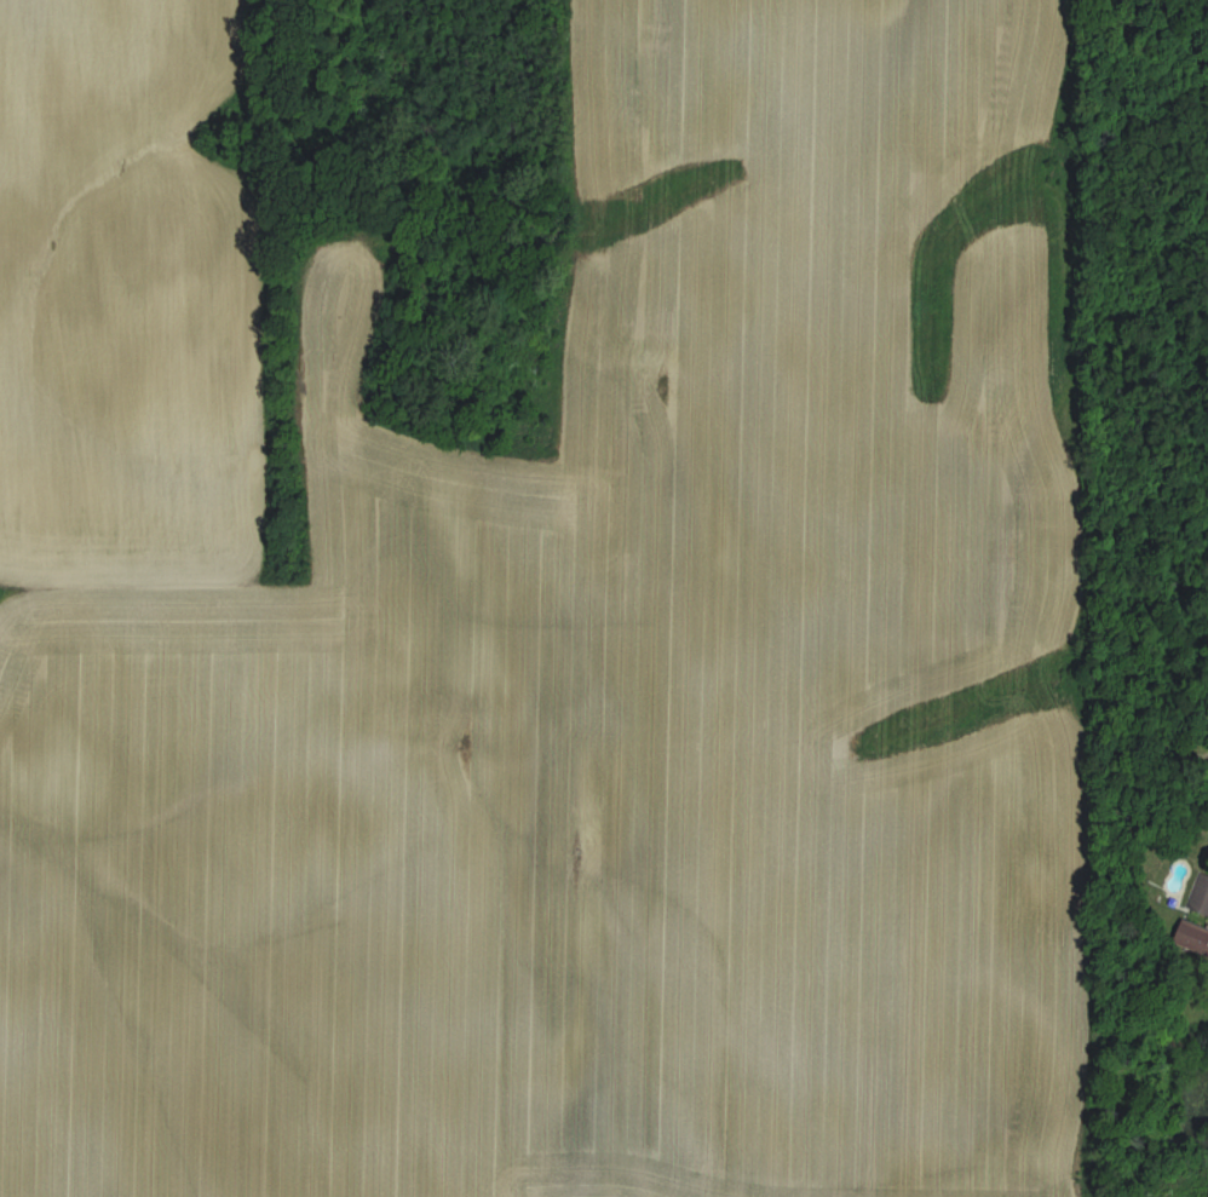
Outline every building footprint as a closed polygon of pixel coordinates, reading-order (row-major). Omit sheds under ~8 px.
[(1203,874),(1190,909),(1207,916),(1207,875),(1203,874)] [(1207,955),(1207,930),(1184,921),(1176,944),(1207,955)]
